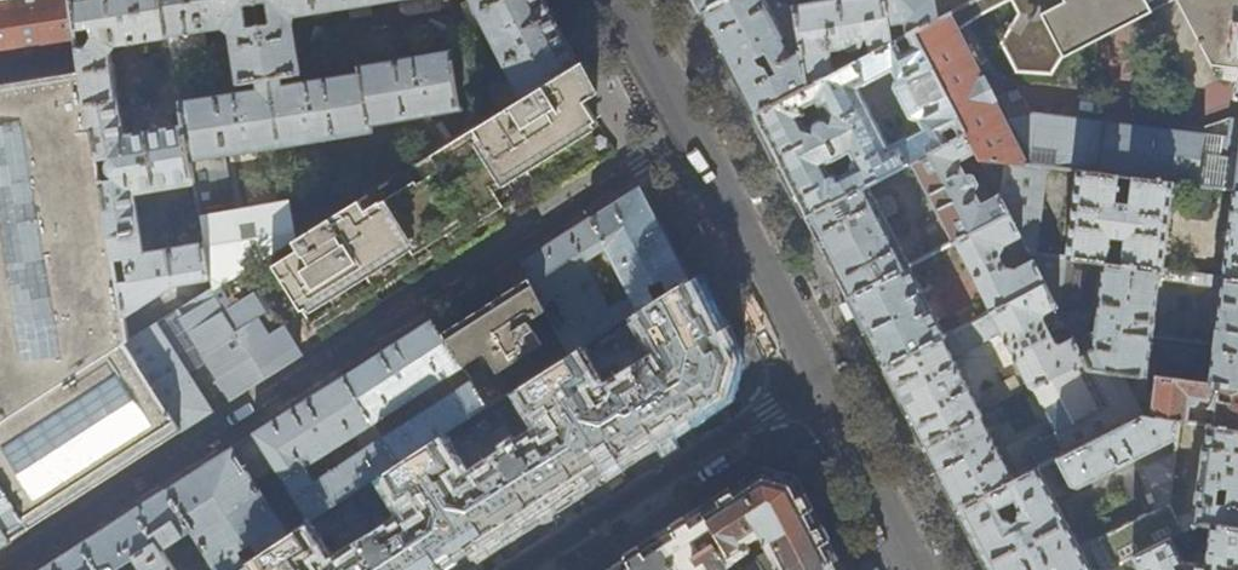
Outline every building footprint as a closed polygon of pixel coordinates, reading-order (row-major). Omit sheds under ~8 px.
[(29,528),(76,497),(138,458),(181,430),(125,344),(127,343),(123,316),(117,282),(113,259),(101,180),(97,159),(71,0),(0,0),(0,482),(29,528)] [(184,126),(124,135),(110,51),(115,44),(169,35),(163,0),(71,0),(97,159),(109,157),(109,159),(107,159),(105,161),(102,167),(102,169),(103,172),(105,174),(110,178),(113,178),(101,180),(113,259),(125,257),(128,280),(117,282),(123,316),(173,286),(210,280),(209,276),(204,242),(143,252),(133,193),(194,183),(184,126)] [(169,35),(175,71),(180,70),(178,56),(195,54),(195,47),(204,46),(202,30),(221,27),(229,33),(237,83),(256,80),(258,89),(180,101),(182,112),(184,126),(194,183),(204,242),(209,276),(246,269),(247,269),(257,263),(291,241),(295,238),(283,172),(227,181),(223,155),(280,146),(256,0),(163,0),(169,35)] [(280,146),(371,132),(370,125),(361,72),(293,83),(291,74),(299,72),(291,21),(294,15),(312,12),(313,17),(330,14),(329,8),(349,5),(348,0),(256,0),(280,146)] [(349,5),(350,12),(360,11),(359,4),(382,0),(348,0),(349,5)] [(407,14),(434,10),(437,25),(443,24),(440,0),(404,0),(407,14)] [(443,24),(444,28),(445,27),(454,23),(448,0),(440,0),(443,24)] [(477,11),(498,0),(472,0),(477,11)] [(543,0),(498,0),(477,11),(474,13),(477,20),(480,18),(521,96),(575,63),(555,23),(543,0)] [(700,13),(726,0),(693,0),(700,13)] [(799,39),(784,46),(781,41),(784,39),(764,0),(726,0),(700,13),(723,57),(753,114),(807,86),(799,39)] [(884,0),(830,0),(793,6),(799,39),(807,86),(834,73),(829,47),(842,45),(843,47),(844,49),(847,50),(859,48),(862,46),(863,43),(864,41),(867,40),(869,55),(892,43),(884,0)] [(892,43),(914,31),(939,19),(936,0),(884,0),(892,43)] [(939,19),(914,31),(967,134),(977,154),(980,159),(1006,163),(1045,168),(1077,171),(1118,177),(1133,178),(1174,184),(1196,186),(1197,186),(1205,134),(1035,113),(1004,117),(959,29),(986,13),(1012,2),(1018,16),(1002,41),(1017,71),(1051,75),(1063,56),(1175,0),(976,0),(939,19)] [(1210,66),(1237,69),(1237,0),(1176,0),(1210,66)] [(456,42),(454,23),(445,27),(449,44),(456,42)] [(869,55),(834,73),(807,86),(753,114),(776,160),(805,216),(867,185),(911,163),(967,134),(914,31),(892,43),(869,55)] [(360,65),(361,72),(370,125),(461,109),(450,50),(360,65)] [(592,95),(575,63),(521,96),(465,132),(380,185),(295,238),(291,241),(296,248),(272,264),(301,310),(329,292),(336,305),(309,322),(312,329),(507,205),(585,155),(578,144),(588,137),(582,128),(596,120),(594,117),(584,101),(592,95)] [(171,114),(182,112),(180,101),(178,89),(167,91),(171,114)] [(380,185),(465,132),(463,118),(374,147),(380,185)] [(1231,118),(1226,157),(1220,156),(1223,137),(1205,134),(1197,186),(1211,188),(1234,191),(1237,192),(1237,119),(1231,118)] [(977,154),(967,134),(911,163),(953,244),(955,243),(1009,215),(1001,199),(999,196),(981,204),(974,191),(977,189),(979,185),(974,176),(970,176),(967,177),(959,162),(977,154)] [(1034,255),(1045,168),(1006,163),(1001,199),(1009,215),(1021,238),(1029,254),(1034,255)] [(1115,203),(1118,177),(1077,171),(1066,259),(1159,271),(1162,271),(1174,184),(1133,178),(1129,205),(1115,203)] [(867,185),(805,216),(823,251),(847,298),(907,267),(909,267),(884,219),(896,213),(898,209),(893,198),(887,197),(876,203),(867,185)] [(665,236),(639,186),(542,249),(521,262),(529,278),(569,354),(687,278),(665,236)] [(1211,188),(1197,186),(1196,186),(1193,217),(1207,218),(1211,188)] [(1234,191),(1222,278),(1237,280),(1237,192),(1234,191)] [(1021,238),(1009,215),(955,243),(991,313),(1045,285),(1034,263),(1015,272),(1005,270),(998,257),(1004,247),(1021,238)] [(1085,363),(1088,369),(1122,373),(1155,377),(1237,387),(1237,280),(1222,278),(1168,271),(1167,282),(1220,289),(1213,344),(1151,337),(1159,271),(1066,259),(1034,255),(1029,254),(1034,263),(1045,285),(1085,363)] [(907,267),(847,298),(865,331),(884,368),(944,337),(907,267)] [(178,358),(198,345),(218,376),(232,398),(266,376),(299,355),(246,269),(127,343),(125,344),(181,430),(195,422),(212,411),(198,389),(178,358)] [(440,335),(486,407),(546,369),(569,354),(529,278),(512,289),(454,326),(440,335)] [(703,308),(687,278),(569,354),(546,369),(607,463),(670,422),(722,389),(730,360),(721,344),(703,308)] [(1045,285),(991,313),(978,319),(956,331),(944,337),(884,368),(901,402),(923,444),(981,415),(982,415),(966,384),(969,381),(966,375),(962,377),(953,358),(1001,333),(1031,390),(1085,363),(1045,285)] [(950,319),(956,331),(978,319),(972,307),(950,319)] [(388,347),(341,377),(398,464),(412,455),(486,407),(440,335),(430,320),(388,347)] [(218,376),(198,345),(178,358),(198,389),(218,376)] [(1088,369),(1085,363),(1031,390),(1054,434),(1027,448),(1037,468),(1058,458),(1119,428),(1088,369)] [(546,369),(486,407),(412,455),(471,550),(538,507),(607,463),(546,369)] [(1144,417),(1122,373),(1088,369),(1119,428),(1141,417),(1144,417)] [(398,464),(341,377),(301,403),(254,433),(276,467),(310,520),(398,464)] [(1155,377),(1150,418),(1179,422),(1186,423),(1189,404),(1196,405),(1197,399),(1209,401),(1209,406),(1215,407),(1212,426),(1237,430),(1237,387),(1155,377)] [(981,415),(923,444),(939,474),(957,509),(1013,481),(995,445),(1000,442),(996,435),(992,437),(981,415)] [(1150,418),(1144,417),(1141,417),(1119,428),(1058,458),(1072,487),(1080,488),(1177,440),(1179,422),(1150,418)] [(1212,426),(1207,426),(1205,443),(1203,443),(1202,445),(1197,480),(1191,480),(1190,486),(1197,487),(1195,499),(1195,503),(1198,503),(1196,515),(1175,517),(1182,533),(1201,523),(1209,524),(1237,528),(1237,430),(1212,426)] [(276,467),(254,433),(210,462),(165,491),(190,530),(214,569),(215,569),(231,569),(245,562),(239,552),(252,544),(258,553),(277,541),(287,534),(253,482),(276,467)] [(412,455),(398,464),(310,520),(287,534),(277,541),(295,569),(439,569),(471,550),(412,455)] [(1182,533),(1175,517),(1169,504),(1175,455),(1139,472),(1154,512),(1114,532),(1114,533),(1098,541),(1100,546),(1092,549),(1103,569),(1107,569),(1120,563),(1169,539),(1182,533)] [(1013,481),(957,509),(982,557),(989,569),(1090,569),(1037,468),(1013,481)] [(814,523),(792,480),(763,472),(735,490),(703,510),(741,569),(819,569),(834,561),(814,523)] [(29,528),(0,482),(0,546),(29,528)] [(165,491),(66,554),(42,569),(175,569),(161,549),(190,530),(165,491)] [(703,510),(680,525),(657,539),(677,569),(717,569),(728,563),(732,569),(741,569),(703,510)] [(1209,524),(1203,564),(1180,563),(1169,539),(1120,563),(1124,569),(1125,569),(1135,564),(1138,569),(1237,569),(1237,528),(1209,524)] [(657,539),(635,553),(611,568),(612,569),(677,569),(657,539)] [(277,541),(258,553),(245,562),(231,569),(295,569),(277,541)] [(834,561),(819,569),(839,569),(834,561)]
